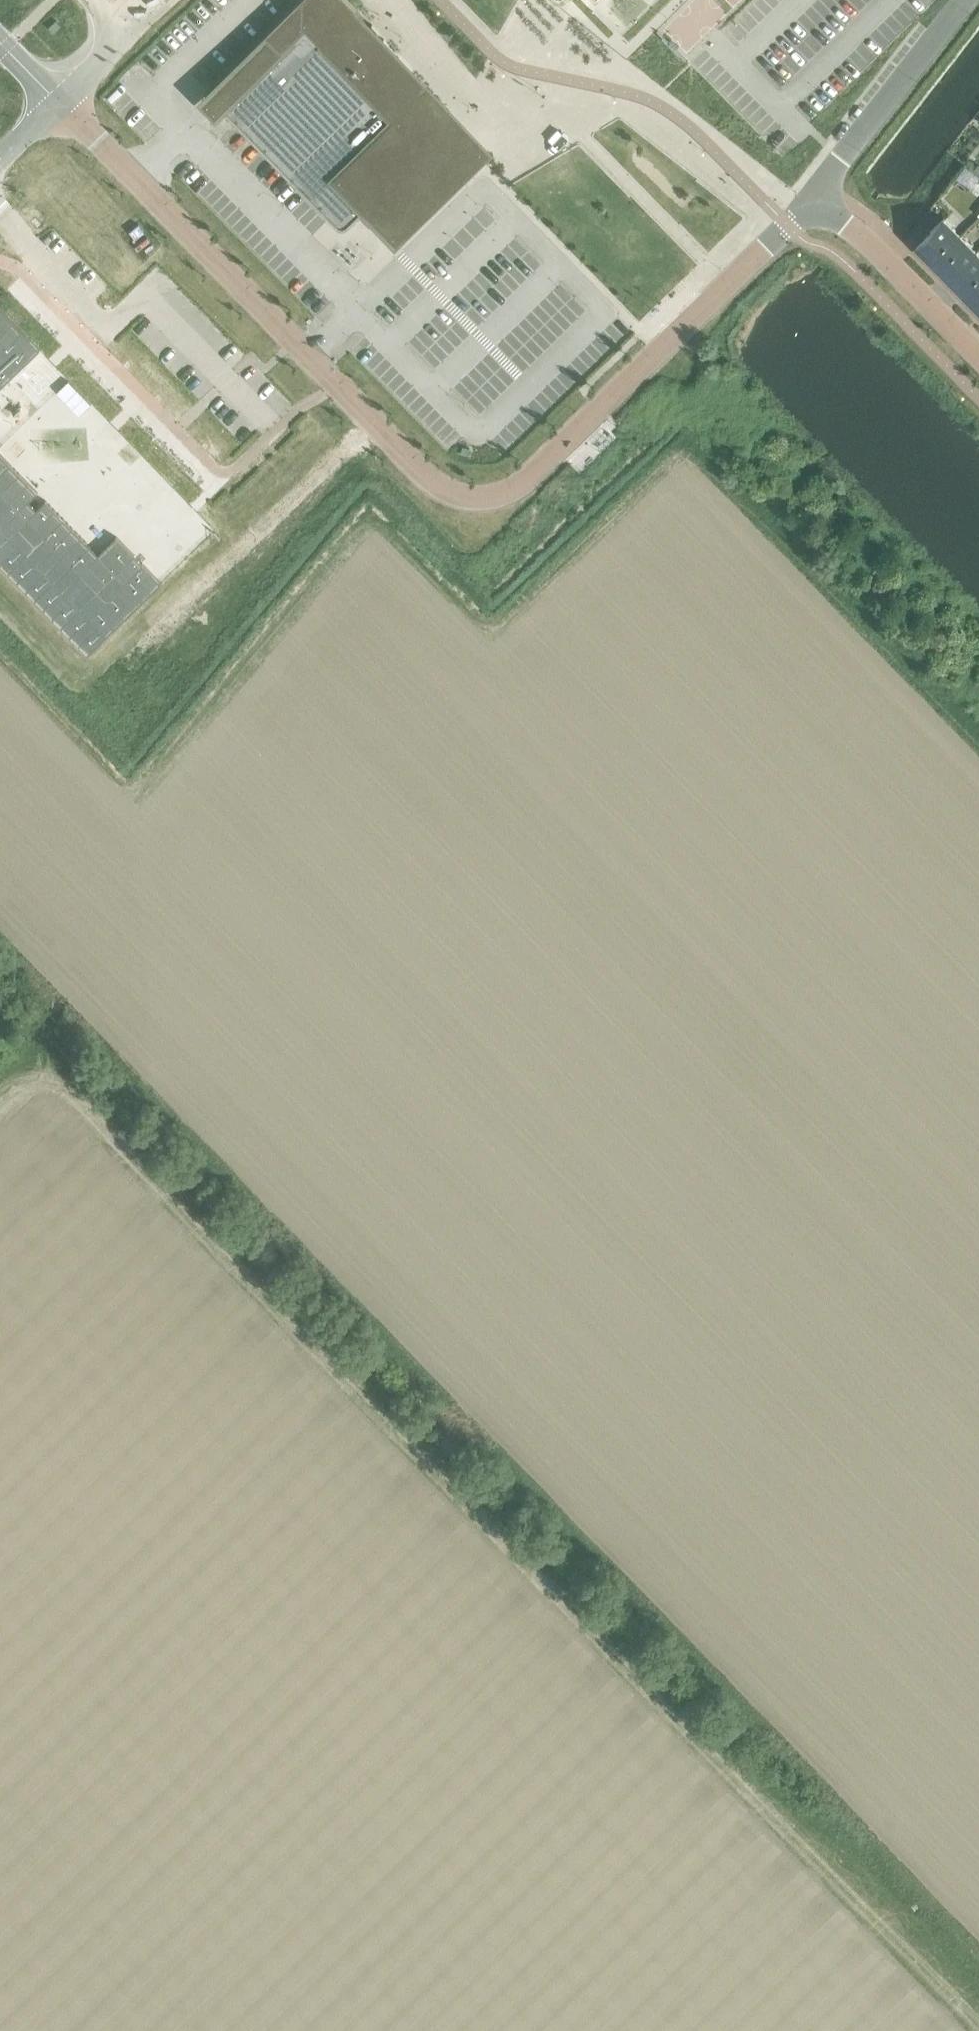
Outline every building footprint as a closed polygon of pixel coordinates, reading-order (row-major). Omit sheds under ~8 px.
[(267,34),(281,49),(221,108),(298,190),(336,226),(337,226),(338,227),(339,227),(341,228),(342,228),(343,228),(345,228),(346,227),(347,226),(348,226),(365,208),(393,224),(421,175),(449,125),(421,91),(382,42),(356,10),(355,9),(346,0),(302,0),(267,34)] [(48,27),(53,33),(60,26),(55,20),(48,27)] [(925,258),(930,264),(932,262),(960,235),(943,218),(916,245),(926,256),(925,258)] [(938,268),(947,277),(975,250),(960,235),(932,262),(930,264),(936,270),(938,268)] [(961,295),(963,294),(978,278),(978,255),(975,250),(947,277),(956,287),(955,288),(961,295)] [(978,310),(978,278),(963,294),(961,295),(968,302),(970,301),(978,310)] [(39,350),(39,349),(13,322),(0,309),(0,388),(39,350)] [(68,381),(57,392),(65,401),(77,390),(68,381)] [(9,572),(88,653),(161,582),(160,582),(116,536),(98,554),(64,519),(45,500),(36,508),(29,500),(37,492),(0,453),(0,563),(9,572)]
